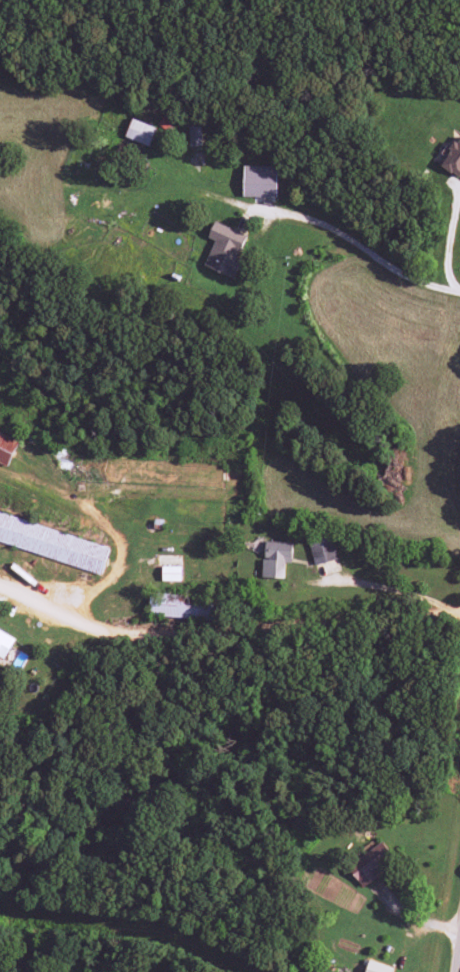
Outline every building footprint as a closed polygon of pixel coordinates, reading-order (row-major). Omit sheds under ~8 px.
[(156,128),(132,119),(125,137),(149,146),(156,128)] [(439,165),(458,178),(459,176),(459,136),(439,165)] [(243,197),(276,198),(277,166),(243,166),(243,197)] [(233,278),(241,259),(237,258),(246,235),(214,222),(207,238),(214,240),(203,266),(233,278)] [(0,428),(0,458),(8,462),(20,437),(0,428)] [(336,560),(331,531),(307,536),(312,565),(336,560)] [(284,579),(285,562),(291,563),(292,542),(264,541),(262,578),(284,579)] [(181,566),(162,566),(161,581),(180,581),(181,566)] [(210,619),(211,605),(198,605),(199,596),(150,593),(148,615),(210,619)] [(15,637),(0,630),(0,656),(4,658),(15,637)] [(396,860),(381,841),(347,868),(361,886),(396,860)] [(369,960),(365,971),(391,971),(393,968),(369,960)]
